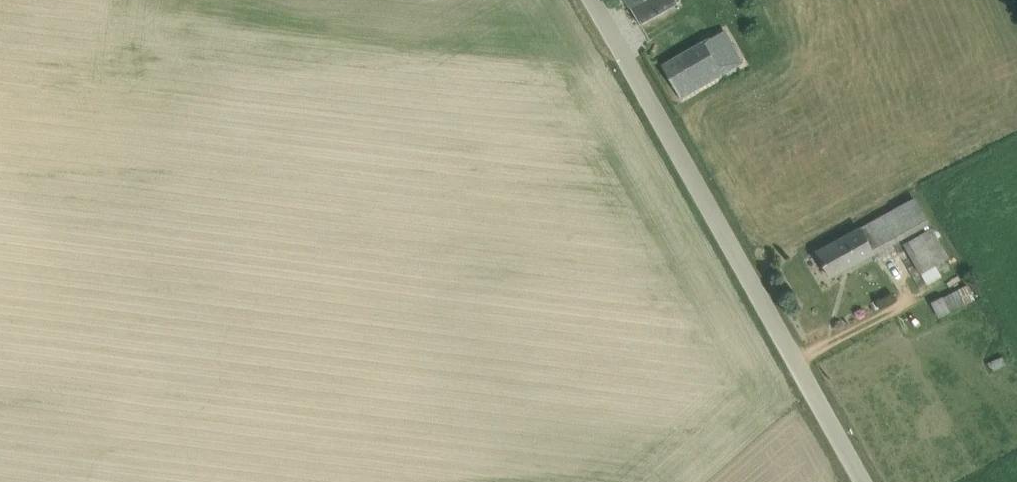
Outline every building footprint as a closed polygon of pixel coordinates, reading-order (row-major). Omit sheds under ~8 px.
[(639,24),(677,3),(676,0),(626,0),(639,24)] [(663,66),(680,98),(744,62),(726,31),(663,66)] [(834,243),(817,252),(830,277),(839,272),(848,267),(871,254),(872,255),(928,225),(913,198),(857,228),(858,230),(834,243)] [(921,235),(903,244),(919,274),(920,274),(935,266),(937,265),(921,235)] [(930,300),(935,315),(974,300),(969,286),(930,300)]
